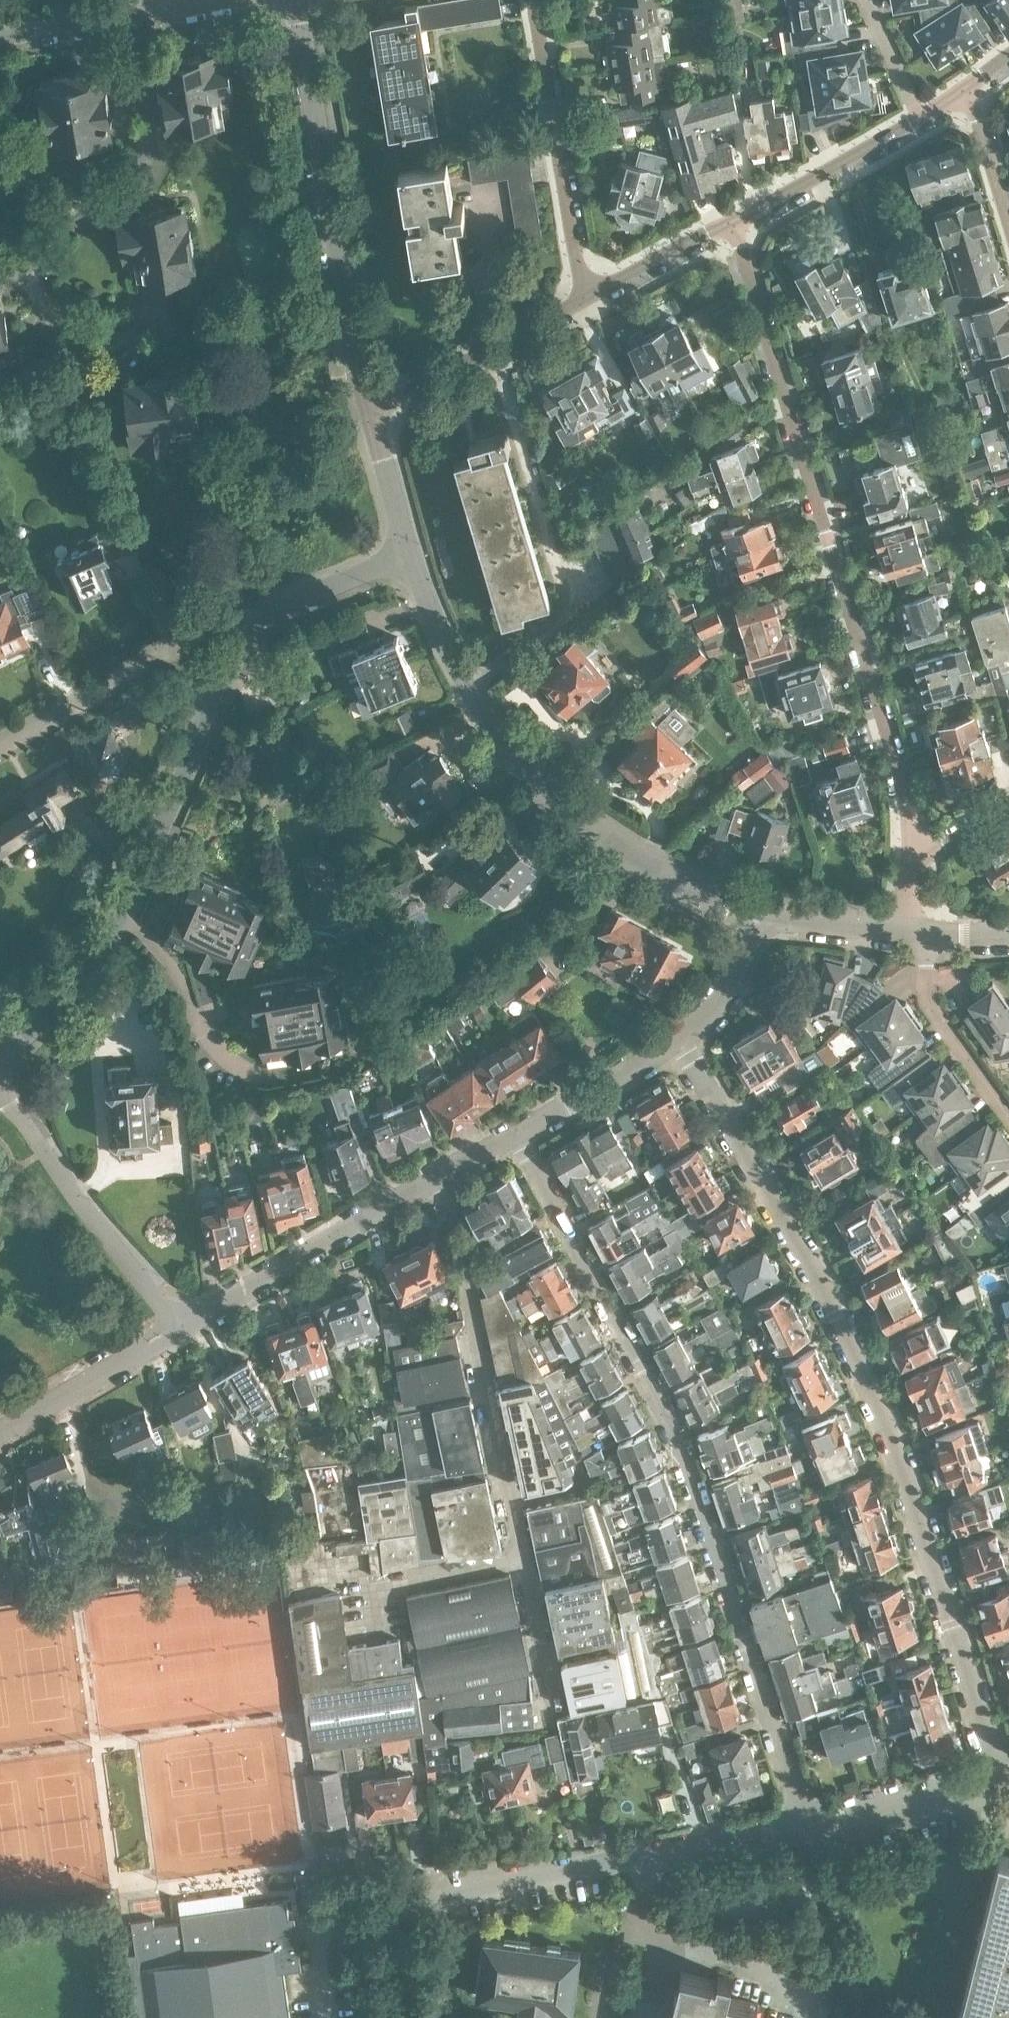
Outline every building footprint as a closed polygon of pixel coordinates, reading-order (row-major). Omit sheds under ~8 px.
[(445,25),(457,23),(453,0),(441,2),(445,25)] [(469,21),(465,0),(454,0),(453,0),(457,23),(469,21)] [(481,19),(478,0),(465,0),(469,21),(481,19)] [(493,17),(490,0),(478,0),(481,19),(493,17)] [(493,17),(501,16),(499,0),(490,0),(493,17)] [(660,22),(675,20),(672,3),(672,0),(625,0),(626,2),(614,4),(618,27),(646,23),(647,25),(660,22)] [(778,3),(790,1),(792,13),(843,5),(842,0),(778,0),(778,3)] [(896,5),(924,0),(926,12),(959,6),(958,4),(958,0),(895,0),(896,5)] [(991,11),(1008,35),(1008,0),(989,0),(991,11)] [(433,27),(445,25),(441,2),(430,4),(433,27)] [(959,6),(926,12),(928,25),(919,31),(932,52),(930,53),(937,65),(948,57),(947,55),(980,34),(990,27),(974,2),(958,4),(959,6)] [(422,29),(433,27),(430,4),(418,6),(418,4),(406,6),(408,17),(375,23),(393,134),(404,133),(404,136),(407,135),(407,132),(438,127),(422,29)] [(843,5),(792,13),(795,28),(783,30),(787,51),(818,45),(817,35),(845,30),(843,21),(846,20),(843,5)] [(666,56),(660,22),(647,25),(646,23),(618,27),(605,30),(611,65),(666,56)] [(830,43),(818,45),(787,51),(787,52),(799,50),(803,72),(814,70),(816,83),(867,74),(865,60),(862,60),(860,50),(832,55),(830,43)] [(628,86),(630,99),(658,95),(657,88),(671,85),(666,56),(611,65),(615,88),(628,86)] [(172,127),(202,122),(212,120),(210,106),(229,103),(221,57),(162,66),(172,127)] [(89,79),(87,71),(54,77),(55,85),(42,87),(51,146),(111,137),(101,77),(89,79)] [(867,74),(816,83),(820,106),(808,108),(811,131),(842,117),(850,113),(848,103),(858,101),(859,104),(871,102),(867,74)] [(700,130),(711,127),(710,123),(743,113),(739,88),(691,102),(690,97),(663,105),(689,193),(715,186),(713,178),(705,150),(700,130)] [(773,94),(761,96),(764,110),(762,110),(764,121),(768,120),(770,131),(768,132),(771,150),(777,149),(777,153),(790,151),(789,147),(791,147),(791,143),(798,142),(793,110),(786,111),(785,110),(776,111),(773,94)] [(761,96),(750,98),(753,116),(744,117),(749,153),(753,153),(753,157),(765,155),(764,151),(771,150),(768,132),(770,131),(768,120),(764,121),(762,110),(764,110),(761,96)] [(620,124),(645,120),(643,106),(619,110),(620,124)] [(717,147),(711,127),(700,130),(705,150),(713,178),(739,171),(731,143),(717,147)] [(961,147),(934,155),(945,191),(961,186),(963,195),(975,191),(961,147)] [(505,165),(530,161),(528,149),(503,153),(505,165)] [(621,160),(609,203),(619,206),(617,214),(621,220),(623,221),(623,225),(632,227),(632,223),(636,224),(642,220),(644,213),(653,215),(659,196),(657,195),(668,157),(640,150),(636,164),(621,160)] [(507,177),(505,165),(503,153),(491,155),(496,179),(507,177)] [(484,181),(496,179),(491,155),(480,157),(484,181)] [(945,191),(934,155),(907,164),(921,208),(933,204),(930,196),(945,191)] [(472,183),(484,181),(480,157),(468,159),(472,183)] [(507,177),(532,173),(530,161),(505,165),(507,177)] [(456,217),(465,215),(463,204),(454,206),(447,162),(399,171),(406,212),(410,211),(412,223),(408,223),(415,265),(462,257),(456,217)] [(532,173),(507,177),(509,189),(534,185),(532,173)] [(534,185),(509,189),(511,201),(536,196),(534,185)] [(536,196),(511,201),(513,213),(538,208),(536,196)] [(962,294),(1003,281),(987,232),(989,232),(979,200),(963,205),(962,203),(952,207),(952,208),(936,213),(962,294)] [(132,280),(161,275),(191,270),(184,232),(186,231),(182,208),(159,212),(159,214),(121,220),(132,280)] [(538,208),(513,213),(515,224),(540,220),(538,208)] [(540,220),(515,224),(517,236),(542,232),(540,220)] [(945,254),(930,258),(948,320),(960,316),(963,316),(950,274),(945,254)] [(857,289),(838,255),(817,267),(815,264),(810,256),(796,263),(800,272),(799,272),(810,293),(807,295),(805,301),(810,310),(815,311),(825,305),(829,311),(832,310),(839,324),(859,313),(868,329),(882,322),(870,282),(857,289)] [(932,306),(918,260),(915,257),(902,261),(901,266),(879,272),(893,319),(928,308),(929,314),(943,309),(942,303),(932,306)] [(1008,302),(963,316),(960,316),(973,359),(992,353),(1006,349),(1008,348),(1008,305),(1008,302)] [(689,398),(690,397),(700,391),(687,368),(700,361),(675,315),(672,314),(660,320),(661,325),(653,329),(683,386),(689,398)] [(689,398),(683,386),(653,329),(645,333),(644,331),(641,330),(631,336),(629,340),(645,368),(631,376),(639,390),(640,389),(643,391),(650,387),(650,384),(652,383),(653,385),(665,379),(672,392),(677,404),(689,398)] [(833,386),(879,371),(876,359),(865,363),(860,348),(822,359),(827,378),(830,377),(833,386)] [(992,353),(996,366),(1008,362),(1008,358),(1006,349),(992,353)] [(607,386),(603,379),(608,376),(597,356),(582,364),(584,367),(569,375),(591,413),(606,405),(613,417),(625,409),(632,422),(643,416),(629,390),(619,396),(611,384),(607,386)] [(747,398),(758,392),(740,358),(729,364),(747,398)] [(983,391),(986,391),(998,387),(998,385),(1008,382),(1008,362),(996,366),(992,367),(994,372),(965,380),(970,395),(983,391)] [(879,371),(833,386),(842,416),(859,411),(860,415),(879,410),(873,391),(884,388),(879,371)] [(591,413),(569,375),(554,384),(553,381),(538,390),(549,409),(555,406),(566,425),(561,428),(568,441),(582,433),(576,422),(591,413)] [(196,438),(186,379),(149,385),(148,383),(126,387),(129,408),(131,407),(137,447),(196,438)] [(986,391),(989,401),(1001,397),(1004,408),(1008,406),(1008,382),(998,385),(998,387),(986,391)] [(983,391),(970,395),(974,409),(987,405),(983,391)] [(924,449),(945,442),(938,420),(932,400),(912,406),(917,427),(924,449)] [(901,428),(902,427),(912,424),(913,423),(909,408),(889,414),(894,430),(901,428)] [(646,417),(655,432),(666,426),(658,411),(646,417)] [(641,439),(655,432),(646,417),(633,424),(641,439)] [(968,434),(980,430),(976,418),(964,422),(968,434)] [(912,424),(902,427),(901,428),(894,430),(875,436),(884,466),(859,474),(856,479),(859,489),(863,491),(868,490),(870,496),(865,498),(870,516),(872,515),(874,522),(899,514),(897,508),(907,505),(895,464),(922,456),(912,424)] [(998,429),(980,434),(984,446),(1001,440),(1008,438),(1008,426),(998,429)] [(459,460),(506,615),(545,604),(498,449),(510,446),(506,432),(468,443),(472,456),(459,460)] [(1001,440),(984,446),(988,460),(974,464),(979,478),(993,473),(1007,469),(1004,459),(1001,460),(998,451),(1006,449),(1008,457),(1008,438),(1001,440)] [(693,486),(754,464),(752,458),(757,456),(759,452),(756,444),(752,442),(746,444),(745,442),(709,455),(713,465),(688,473),(693,486)] [(754,464),(693,486),(697,499),(700,506),(710,502),(708,495),(722,490),(725,499),(761,486),(754,464)] [(569,486),(560,470),(557,465),(545,472),(557,493),(569,486)] [(1001,484),(1008,482),(1008,469),(993,473),(996,485),(1001,484)] [(971,509),(975,507),(979,506),(971,480),(963,482),(971,509)] [(697,499),(693,486),(690,488),(687,484),(676,492),(681,498),(678,500),(684,508),(697,499)] [(625,543),(650,532),(636,498),(614,515),(625,543)] [(933,546),(929,534),(925,518),(941,513),(937,500),(910,509),(913,519),(875,531),(876,532),(872,533),(869,537),(872,547),(875,550),(878,549),(880,557),(920,545),(921,550),(933,546)] [(728,516),(734,513),(727,501),(686,525),(693,537),(728,516)] [(710,557),(714,568),(723,565),(719,554),(772,537),(775,536),(771,521),(763,523),(762,522),(748,526),(746,522),(751,520),(747,506),(734,513),(728,516),(732,526),(720,529),(724,542),(711,546),(714,556),(710,557)] [(595,542),(615,526),(611,516),(591,532),(595,542)] [(136,545),(128,526),(99,539),(100,540),(61,557),(79,600),(94,593),(92,589),(100,586),(100,587),(111,582),(101,560),(109,556),(109,557),(136,545)] [(599,552),(619,536),(615,526),(595,542),(599,552)] [(650,532),(625,543),(632,560),(657,549),(650,532)] [(603,561),(623,545),(619,536),(599,552),(603,561)] [(719,554),(723,565),(723,566),(728,565),(733,582),(737,584),(760,576),(762,572),(761,568),(780,562),(780,560),(786,559),(788,555),(785,545),(781,543),(775,545),(772,537),(719,554)] [(962,552),(958,540),(950,543),(953,555),(962,552)] [(607,571),(627,555),(623,545),(603,561),(607,571)] [(920,545),(880,557),(880,558),(878,561),(881,571),(885,573),(895,570),(897,579),(939,566),(935,552),(923,556),(921,550),(920,545)] [(611,581),(631,565),(627,555),(607,571),(611,581)] [(958,577),(956,565),(943,569),(946,580),(958,577)] [(901,603),(902,605),(897,607),(901,618),(905,617),(908,627),(941,618),(934,594),(950,590),(948,582),(945,580),(929,584),(932,594),(901,603)] [(0,602),(0,661),(6,658),(3,650),(29,639),(24,627),(33,622),(30,616),(47,609),(36,585),(16,594),(12,586),(1,592),(4,600),(0,602)] [(683,608),(676,594),(662,601),(678,623),(681,621),(682,623),(694,618),(700,615),(699,612),(698,612),(693,602),(683,608)] [(1008,670),(1008,621),(1004,605),(1001,596),(970,608),(972,615),(971,616),(984,659),(986,659),(988,666),(998,663),(1001,673),(1008,670)] [(745,635),(779,625),(776,615),(783,613),(785,610),(781,600),(779,599),(773,600),(772,599),(738,610),(745,635)] [(716,607),(700,615),(694,618),(697,624),(701,632),(703,637),(725,626),(716,607)] [(694,618),(682,623),(686,629),(697,624),(694,618)] [(909,645),(946,634),(941,618),(908,627),(904,629),(909,645)] [(779,625),(745,635),(753,661),(746,663),(750,675),(759,672),(776,667),(780,666),(776,654),(787,650),(787,648),(793,647),(795,643),(792,633),(788,633),(782,634),(779,625)] [(702,649),(720,643),(731,640),(725,626),(703,637),(701,632),(691,637),(695,641),(696,641),(702,649)] [(586,632),(575,641),(562,651),(567,657),(542,677),(557,695),(555,700),(560,706),(566,705),(568,708),(589,690),(596,698),(600,698),(612,688),(612,685),(604,677),(606,676),(588,655),(598,646),(586,632)] [(343,670),(348,684),(407,661),(397,637),(381,643),(378,637),(328,657),(334,673),(343,670)] [(696,641),(695,641),(675,657),(688,673),(708,656),(702,649),(696,641)] [(720,643),(702,649),(708,656),(722,652),(720,643)] [(922,685),(971,670),(964,648),(915,663),(922,685)] [(407,661),(348,684),(354,699),(358,697),(364,713),(404,697),(401,691),(417,685),(407,661)] [(759,672),(759,674),(761,681),(770,678),(776,696),(783,694),(790,714),(802,710),(805,720),(822,715),(819,705),(832,701),(819,662),(779,675),(776,667),(759,672)] [(988,666),(991,676),(989,676),(991,680),(995,694),(1000,710),(1006,708),(1008,717),(1008,699),(1006,688),(1008,687),(1008,670),(1001,673),(998,663),(988,666)] [(975,685),(971,670),(922,685),(923,689),(917,691),(921,705),(927,703),(928,706),(969,694),(972,702),(995,694),(991,680),(975,685)] [(760,686),(756,675),(735,682),(739,693),(760,686)] [(668,793),(675,786),(675,780),(669,774),(688,753),(680,745),(697,728),(664,695),(650,708),(656,714),(636,734),(643,740),(623,760),(653,790),(656,788),(661,793),(668,793)] [(408,710),(388,719),(398,739),(418,730),(408,710)] [(975,715),(935,727),(928,729),(933,745),(938,744),(941,755),(986,741),(983,730),(979,731),(975,715)] [(998,738),(1008,735),(1004,720),(994,723),(998,738)] [(821,742),(844,735),(841,724),(818,731),(821,742)] [(100,760),(121,749),(110,728),(89,740),(84,743),(89,752),(94,749),(100,760)] [(821,742),(812,744),(817,758),(850,749),(846,735),(844,735),(821,742)] [(998,738),(1002,750),(1008,748),(1008,740),(1008,735),(998,738)] [(790,736),(768,747),(776,763),(798,752),(790,736)] [(986,741),(941,755),(944,765),(947,764),(952,781),(954,780),(957,790),(974,784),(971,775),(991,770),(986,753),(990,752),(986,741)] [(437,801),(456,788),(459,785),(447,769),(450,766),(442,755),(438,757),(436,754),(426,761),(421,754),(407,765),(393,745),(374,755),(381,763),(388,765),(394,774),(391,777),(406,797),(410,794),(425,814),(439,804),(437,801)] [(743,764),(730,773),(742,790),(775,765),(767,748),(744,766),(743,764)] [(846,820),(845,817),(848,816),(848,814),(871,807),(856,757),(835,763),(837,768),(824,771),(826,779),(816,782),(817,783),(809,786),(818,812),(825,810),(829,822),(832,821),(833,824),(838,827),(843,825),(846,820)] [(778,763),(775,765),(762,775),(763,776),(772,788),(776,793),(792,781),(778,763)] [(17,842),(16,840),(53,818),(55,821),(66,815),(57,801),(72,792),(61,773),(35,789),(37,791),(29,796),(34,804),(0,825),(0,852),(17,842)] [(763,776),(756,782),(745,790),(754,802),(772,788),(763,776)] [(757,813),(737,806),(729,829),(743,834),(744,830),(751,832),(746,847),(778,858),(790,821),(758,811),(757,813)] [(1008,869),(1008,831),(981,849),(989,861),(987,862),(988,864),(985,866),(992,877),(995,875),(996,877),(1008,869)] [(524,883),(535,873),(535,869),(530,863),(531,861),(506,835),(496,845),(490,840),(477,853),(472,848),(435,883),(451,899),(476,875),(497,895),(515,878),(520,883),(524,883)] [(416,851),(384,867),(398,894),(430,877),(416,851)] [(313,921),(356,910),(347,873),(339,875),(334,854),(307,861),(317,904),(309,906),(313,921)] [(195,870),(166,933),(187,943),(185,947),(214,960),(216,956),(241,968),(269,908),(243,896),(245,892),(195,870)] [(678,977),(688,959),(675,952),(678,947),(625,918),(626,917),(611,908),(599,929),(614,937),(603,957),(604,958),(601,963),(623,975),(626,970),(644,980),(642,984),(659,992),(662,987),(670,972),(678,977)] [(363,945),(376,941),(366,910),(361,912),(354,913),(355,914),(352,914),(363,945)] [(534,951),(509,974),(532,1002),(559,981),(534,951)] [(845,1022),(871,984),(848,977),(850,970),(841,966),(843,959),(824,953),(816,980),(821,982),(813,1010),(837,1017),(845,1022)] [(286,1053),(318,1047),(317,1043),(345,1038),(333,973),(305,978),(304,974),(250,983),(263,1052),(285,1048),(286,1053)] [(873,981),(871,984),(845,1022),(853,1028),(867,1047),(914,1013),(905,1002),(899,1006),(892,1000),(886,1004),(872,984),(874,982),(873,981)] [(966,1021),(994,1061),(1008,1058),(1008,1015),(1004,1008),(1008,1005),(992,982),(975,994),(980,1001),(973,1007),(978,1013),(966,1021)] [(477,1000),(469,1005),(478,1019),(487,1014),(477,1000)] [(460,1012),(448,1019),(455,1031),(467,1023),(460,1012)] [(914,1013),(867,1047),(877,1061),(867,1073),(877,1087),(922,1054),(914,1043),(920,1038),(916,1030),(922,1025),(914,1013)] [(424,1033),(428,1042),(448,1030),(443,1021),(424,1033)] [(540,1021),(519,1036),(539,1066),(560,1052),(540,1021)] [(807,1068),(799,1054),(783,1027),(776,1032),(769,1021),(736,1040),(738,1043),(730,1048),(736,1058),(743,1053),(745,1056),(758,1048),(761,1053),(770,1047),(773,1051),(778,1048),(786,1061),(788,1060),(789,1062),(793,1059),(805,1079),(824,1068),(820,1061),(807,1068)] [(404,1045),(413,1067),(435,1055),(423,1032),(404,1045)] [(539,1066),(519,1036),(498,1049),(518,1080),(539,1066)] [(394,1046),(399,1062),(409,1059),(404,1045),(404,1043),(394,1046)] [(758,1048),(745,1056),(743,1057),(746,1062),(740,1065),(750,1083),(752,1082),(756,1089),(767,1083),(762,1075),(776,1067),(789,1089),(805,1079),(793,1059),(789,1062),(788,1060),(786,1061),(778,1048),(773,1051),(770,1047),(761,1053),(758,1048)] [(518,1080),(498,1049),(477,1063),(497,1094),(518,1080)] [(915,1112),(961,1079),(952,1067),(946,1072),(939,1065),(933,1069),(925,1058),(880,1091),(890,1105),(906,1099),(915,1112)] [(161,1139),(173,1138),(172,1121),(159,1122),(158,1104),(166,1104),(165,1091),(170,1090),(169,1073),(131,1076),(130,1063),(113,1064),(114,1077),(109,1082),(113,1138),(120,1143),(121,1156),(138,1155),(137,1142),(161,1140),(161,1139)] [(450,1081),(471,1111),(492,1097),(472,1067),(450,1081)] [(651,1124),(680,1107),(663,1078),(650,1086),(654,1093),(638,1102),(651,1124)] [(961,1079),(915,1112),(924,1125),(914,1138),(924,1152),(969,1119),(961,1108),(967,1104),(963,1095),(969,1091),(961,1079)] [(419,1080),(411,1082),(415,1095),(416,1094),(416,1095),(394,1104),(409,1142),(418,1138),(421,1145),(433,1140),(430,1133),(432,1132),(418,1100),(425,1097),(419,1080)] [(450,1081),(431,1095),(432,1099),(452,1128),(473,1114),(471,1111),(450,1081)] [(356,1179),(369,1174),(355,1134),(366,1131),(363,1121),(362,1121),(358,1106),(349,1083),(332,1086),(343,1119),(336,1122),(341,1137),(324,1143),(329,1155),(322,1158),(329,1179),(336,1176),(342,1190),(345,1189),(354,1186),(357,1184),(356,1179)] [(813,1106),(822,1102),(812,1084),(774,1106),(788,1131),(818,1114),(813,1106)] [(409,1142),(394,1104),(389,1092),(376,1097),(380,1109),(370,1113),(366,1103),(358,1106),(362,1121),(363,1121),(372,1117),(375,1126),(366,1130),(370,1140),(379,1136),(385,1151),(386,1151),(389,1158),(402,1153),(399,1146),(409,1142)] [(851,1104),(834,1114),(833,1115),(839,1127),(844,1124),(850,1133),(864,1125),(851,1104)] [(694,1129),(680,1107),(651,1124),(664,1147),(694,1129)] [(203,1112),(191,1113),(192,1137),(204,1137),(203,1112)] [(628,1137),(638,1131),(627,1112),(617,1118),(628,1137)] [(635,1168),(607,1119),(590,1129),(589,1127),(575,1135),(595,1170),(603,1166),(610,1177),(617,1173),(619,1177),(635,1168)] [(969,1119),(924,1152),(934,1165),(948,1158),(959,1172),(1004,1139),(996,1128),(990,1132),(983,1125),(977,1130),(969,1119)] [(857,1166),(854,1162),(856,1160),(847,1145),(844,1147),(833,1129),(804,1146),(816,1166),(808,1171),(814,1182),(823,1177),(824,1179),(826,1178),(829,1182),(831,1183),(839,1178),(840,1176),(837,1171),(842,1169),(844,1172),(848,1173),(856,1168),(857,1166)] [(638,1131),(628,1137),(633,1146),(644,1140),(638,1131)] [(551,1152),(552,1153),(546,1156),(552,1166),(557,1163),(568,1182),(570,1181),(583,1173),(592,1168),(575,1139),(551,1152)] [(959,1172),(969,1186),(958,1198),(967,1212),(1008,1182),(1008,1174),(1005,1168),(1008,1165),(1008,1160),(1007,1156),(1008,1154),(1008,1146),(1004,1139),(959,1172)] [(712,1155),(706,1144),(699,1148),(698,1146),(666,1164),(662,1158),(644,1171),(647,1176),(649,1178),(666,1167),(678,1188),(711,1168),(705,1159),(712,1155)] [(282,1166),(295,1216),(316,1211),(319,1206),(319,1204),(324,1203),(317,1175),(312,1176),(308,1160),(307,1160),(305,1156),(293,1159),(294,1164),(282,1166)] [(288,1218),(295,1216),(282,1166),(272,1169),(273,1171),(260,1174),(261,1178),(260,1178),(271,1224),(277,1227),(286,1225),(288,1220),(288,1218)] [(678,1188),(691,1209),(691,1210),(724,1191),(722,1188),(729,1184),(724,1174),(716,1178),(711,1168),(678,1188)] [(588,1184),(583,1173),(570,1181),(578,1197),(575,1200),(579,1207),(583,1206),(590,1218),(613,1205),(598,1178),(588,1184)] [(486,1189),(489,1194),(503,1221),(506,1220),(511,1231),(516,1228),(535,1217),(529,1207),(527,1208),(519,1192),(523,1190),(515,1176),(510,1179),(509,1176),(486,1189)] [(649,1178),(647,1176),(634,1182),(635,1184),(626,1188),(630,1197),(652,1186),(649,1178)] [(853,1240),(898,1213),(893,1202),(880,1209),(874,1198),(889,1189),(883,1179),(866,1189),(870,1196),(839,1214),(839,1215),(839,1222),(842,1228),(847,1229),(853,1240)] [(967,1212),(977,1225),(992,1219),(1003,1233),(1008,1229),(1008,1182),(967,1212)] [(238,1244),(246,1242),(248,1251),(262,1247),(261,1239),(262,1239),(253,1193),(252,1194),(250,1185),(237,1187),(238,1191),(227,1193),(228,1201),(235,1229),(238,1244)] [(631,1212),(624,1215),(616,1220),(613,1213),(588,1227),(597,1243),(664,1207),(652,1186),(630,1197),(625,1200),(631,1212)] [(483,1197),(479,1188),(464,1196),(469,1204),(466,1205),(482,1235),(488,1232),(498,1250),(499,1249),(502,1254),(524,1243),(516,1228),(511,1231),(506,1220),(503,1221),(489,1194),(483,1197)] [(235,1229),(228,1201),(218,1203),(217,1200),(205,1203),(206,1210),(205,1210),(215,1258),(216,1257),(218,1265),(232,1262),(230,1254),(240,1252),(238,1244),(235,1229)] [(738,1234),(742,1241),(754,1234),(750,1227),(752,1226),(738,1202),(706,1220),(720,1244),(738,1234)] [(664,1207),(597,1243),(605,1258),(630,1245),(628,1241),(658,1224),(664,1233),(675,1226),(671,1221),(664,1207)] [(677,1229),(696,1217),(691,1210),(691,1209),(671,1221),(675,1226),(677,1229)] [(898,1213),(853,1240),(859,1250),(857,1254),(860,1260),(864,1260),(865,1262),(900,1242),(893,1230),(904,1224),(898,1213)] [(525,1223),(516,1228),(524,1243),(543,1232),(535,1217),(525,1223)] [(696,1217),(677,1229),(683,1237),(701,1226),(696,1217)] [(664,1247),(646,1256),(646,1255),(638,1259),(635,1253),(610,1266),(619,1282),(676,1252),(688,1246),(683,1237),(677,1229),(675,1226),(664,1233),(658,1237),(664,1247)] [(941,1229),(932,1235),(948,1267),(963,1260),(941,1229)] [(499,1289),(529,1273),(525,1266),(553,1251),(543,1232),(524,1243),(502,1254),(501,1255),(510,1271),(504,1274),(502,1270),(481,1282),(488,1295),(499,1289)] [(433,1241),(410,1252),(430,1292),(453,1280),(433,1241)] [(763,1247),(738,1262),(734,1255),(703,1273),(710,1286),(733,1272),(744,1291),(778,1272),(776,1269),(778,1266),(775,1261),(772,1261),(763,1247)] [(430,1292),(410,1252),(386,1264),(405,1304),(430,1292)] [(676,1252),(619,1282),(627,1298),(652,1284),(648,1278),(664,1269),(666,1271),(683,1262),(676,1252)] [(505,1301),(510,1311),(522,1305),(522,1304),(569,1279),(566,1274),(565,1275),(557,1262),(530,1277),(534,1285),(505,1301)] [(878,1304),(910,1287),(920,1282),(915,1271),(905,1275),(898,1262),(865,1279),(866,1282),(862,1284),(868,1297),(873,1295),(878,1304)] [(363,1287),(360,1279),(349,1283),(351,1291),(341,1295),(358,1344),(359,1344),(358,1339),(367,1336),(367,1338),(379,1333),(377,1326),(379,1326),(365,1287),(363,1287)] [(569,1279),(522,1304),(527,1313),(544,1304),(549,1313),(577,1299),(570,1285),(571,1284),(569,1279)] [(976,1296),(972,1282),(955,1289),(962,1302),(973,1297),(976,1296)] [(657,1294),(632,1307),(641,1323),(681,1302),(695,1294),(705,1288),(696,1283),(661,1301),(657,1294)] [(910,1287),(878,1304),(882,1312),(877,1315),(883,1327),(888,1324),(889,1326),(920,1310),(923,1315),(936,1308),(938,1304),(934,1297),(932,1296),(930,1296),(924,1284),(917,1288),(912,1290),(910,1287)] [(681,1302),(641,1323),(649,1338),(674,1325),(669,1316),(683,1309),(685,1313),(716,1296),(710,1286),(705,1288),(695,1294),(695,1295),(681,1302)] [(797,1301),(793,1300),(788,1288),(756,1304),(767,1328),(799,1313),(798,1310),(800,1307),(797,1301)] [(510,1311),(505,1301),(499,1289),(488,1295),(488,1297),(484,1298),(496,1352),(502,1350),(502,1349),(527,1344),(522,1333),(510,1311)] [(345,1336),(348,1345),(349,1347),(358,1344),(341,1295),(331,1298),(328,1290),(317,1294),(319,1301),(317,1302),(330,1340),(345,1336)] [(962,1302),(954,1306),(959,1317),(978,1308),(973,1297),(962,1302)] [(383,1325),(399,1323),(396,1305),(393,1300),(380,1302),(383,1325)] [(533,1354),(591,1323),(583,1306),(553,1322),(558,1330),(541,1338),(540,1336),(537,1338),(532,1329),(531,1328),(522,1333),(527,1344),(533,1354)] [(726,1314),(722,1306),(701,1317),(707,1329),(683,1341),(679,1334),(654,1347),(662,1362),(706,1339),(733,1325),(728,1314),(727,1313),(726,1314)] [(312,1318),(309,1310),(297,1314),(299,1321),(298,1321),(299,1324),(290,1327),(307,1376),(308,1376),(309,1380),(333,1372),(314,1318),(312,1318)] [(737,1310),(728,1314),(733,1325),(742,1320),(737,1310)] [(799,1313),(767,1328),(777,1350),(809,1335),(805,1325),(807,1321),(804,1316),(800,1315),(799,1313)] [(939,1354),(936,1347),(948,1342),(937,1316),(891,1337),(898,1350),(895,1353),(898,1359),(902,1359),(903,1362),(927,1351),(930,1358),(939,1354)] [(432,1324),(435,1339),(456,1334),(465,1321),(464,1317),(432,1324)] [(298,1375),(293,1377),(302,1403),(308,1401),(311,1411),(319,1408),(314,1393),(309,1380),(308,1376),(307,1376),(290,1327),(282,1329),(281,1327),(279,1328),(277,1321),(266,1325),(269,1333),(267,1334),(280,1373),(295,1368),(298,1375)] [(544,1359),(556,1353),(568,1347),(571,1355),(600,1339),(591,1323),(533,1354),(537,1363),(543,1375),(551,1371),(544,1359)] [(722,1347),(740,1338),(733,1325),(706,1339),(662,1362),(670,1378),(695,1365),(691,1357),(706,1350),(720,1343),(722,1347)] [(396,1408),(469,1393),(456,1334),(435,1339),(387,1349),(394,1397),(396,1408)] [(533,1354),(527,1344),(502,1349),(502,1350),(496,1352),(503,1386),(544,1377),(543,1375),(537,1363),(533,1354)] [(821,1359),(816,1347),(783,1362),(787,1373),(781,1376),(788,1390),(794,1387),(827,1371),(826,1370),(829,1365),(826,1359),(821,1359)] [(574,1384),(613,1364),(605,1348),(580,1361),(583,1368),(567,1377),(561,1366),(551,1371),(543,1375),(544,1377),(553,1394),(574,1384)] [(748,1359),(744,1349),(735,1354),(741,1364),(748,1359)] [(756,1369),(763,1366),(759,1356),(751,1359),(756,1369)] [(247,1358),(229,1369),(259,1418),(267,1413),(269,1416),(279,1410),(247,1358)] [(683,1406),(734,1380),(742,1376),(756,1369),(751,1359),(738,1367),(707,1383),(703,1376),(674,1390),(683,1406)] [(985,1373),(996,1370),(993,1359),(982,1363),(985,1373)] [(921,1399),(953,1385),(943,1361),(911,1375),(921,1399)] [(574,1384),(553,1394),(564,1416),(573,1411),(567,1400),(570,1398),(593,1386),(596,1393),(622,1379),(613,1364),(574,1384)] [(763,1366),(756,1369),(760,1378),(767,1375),(763,1366)] [(259,1418),(229,1369),(212,1380),(234,1416),(242,1411),(249,1423),(259,1418)] [(691,1423),(719,1408),(715,1401),(738,1389),(760,1378),(756,1369),(742,1376),(734,1380),(683,1406),(691,1423)] [(996,1370),(985,1373),(988,1384),(999,1381),(996,1370)] [(827,1371),(794,1387),(805,1410),(838,1394),(833,1384),(837,1379),(834,1373),(828,1372),(827,1371)] [(585,1457),(585,1456),(580,1447),(575,1437),(564,1416),(553,1394),(544,1377),(503,1386),(510,1419),(512,1418),(525,1485),(533,1487),(565,1480),(570,1473),(566,1464),(585,1457)] [(199,1380),(166,1397),(184,1431),(187,1430),(189,1434),(196,1436),(212,1428),(214,1421),(212,1417),(216,1415),(206,1396),(207,1395),(199,1380)] [(958,1396),(953,1385),(921,1399),(931,1423),(964,1410),(963,1408),(972,1404),(967,1392),(958,1396)] [(588,1430),(597,1425),(635,1405),(627,1389),(601,1402),(605,1409),(592,1416),(586,1419),(580,1409),(574,1412),(573,1411),(564,1416),(575,1437),(583,1433),(588,1430)] [(484,1462),(469,1393),(396,1408),(400,1429),(404,1455),(407,1475),(431,1471),(484,1462)] [(396,1408),(394,1397),(383,1401),(387,1411),(396,1408)] [(377,1417),(386,1414),(382,1403),(373,1406),(377,1417)] [(619,1434),(644,1421),(635,1405),(597,1425),(588,1430),(575,1437),(580,1447),(593,1440),(602,1435),(601,1434),(615,1427),(619,1434)] [(125,1457),(127,1461),(148,1452),(150,1456),(168,1447),(163,1422),(152,1426),(144,1408),(130,1414),(130,1413),(122,1417),(122,1419),(108,1425),(124,1458),(125,1457)] [(813,1451),(849,1437),(845,1428),(843,1429),(842,1427),(851,1424),(846,1412),(838,1415),(837,1413),(803,1426),(813,1451)] [(752,1434),(759,1431),(774,1425),(770,1414),(745,1424),(746,1427),(729,1433),(726,1425),(699,1435),(699,1436),(697,1440),(700,1448),(702,1449),(703,1454),(748,1437),(752,1436),(752,1434)] [(785,1414),(776,1419),(780,1429),(789,1424),(785,1414)] [(979,1451),(988,1448),(978,1420),(936,1435),(940,1446),(933,1449),(938,1465),(979,1451)] [(213,1433),(219,1460),(235,1457),(238,1456),(232,1429),(213,1433)] [(404,1455),(400,1429),(384,1431),(388,1457),(404,1455)] [(766,1450),(759,1431),(752,1434),(752,1436),(748,1437),(703,1454),(705,1459),(704,1461),(708,1469),(712,1471),(755,1456),(755,1454),(764,1451),(766,1458),(789,1451),(789,1450),(787,1443),(766,1450)] [(343,1462),(338,1449),(330,1432),(299,1439),(305,1465),(343,1462)] [(591,1473),(655,1448),(649,1433),(619,1445),(621,1451),(609,1456),(605,1457),(601,1448),(585,1456),(585,1457),(591,1473)] [(852,1445),(849,1437),(813,1451),(823,1476),(858,1462),(857,1459),(865,1456),(860,1445),(852,1449),(851,1446),(852,1445)] [(369,1455),(361,1440),(349,1446),(348,1445),(338,1449),(343,1462),(359,1460),(369,1455)] [(148,1452),(127,1461),(138,1486),(156,1478),(162,1491),(175,1489),(168,1447),(150,1456),(148,1452)] [(792,1460),(800,1456),(797,1447),(789,1450),(789,1451),(792,1460)] [(630,1475),(660,1463),(655,1448),(591,1473),(595,1481),(628,1468),(630,1475)] [(64,1450),(30,1464),(36,1480),(53,1473),(59,1487),(67,1484),(65,1480),(75,1476),(64,1450)] [(798,1477),(797,1473),(792,1460),(789,1451),(741,1467),(743,1472),(713,1483),(720,1504),(747,1495),(743,1483),(751,1481),(758,1478),(762,1489),(773,1485),(773,1486),(798,1477)] [(988,1478),(979,1451),(938,1465),(944,1481),(951,1479),(955,1490),(961,1488),(963,1493),(998,1482),(996,1476),(988,1478)] [(800,1456),(792,1460),(797,1473),(805,1469),(800,1456)] [(219,1460),(224,1481),(239,1478),(235,1457),(219,1460)] [(432,1482),(486,1473),(484,1462),(431,1471),(432,1482)] [(41,1527),(40,1527),(23,1471),(5,1482),(2,1481),(0,1482),(0,1490),(0,1491),(0,1528),(2,1534),(5,1532),(6,1534),(29,1527),(42,1572),(53,1568),(52,1564),(52,1565),(41,1527)] [(432,1482),(431,1471),(407,1475),(416,1531),(420,1556),(443,1554),(432,1482)] [(604,1512),(623,1505),(670,1488),(664,1472),(633,1483),(634,1486),(615,1493),(616,1497),(600,1502),(604,1512)] [(53,1473),(36,1480),(35,1483),(40,1496),(43,1495),(49,1511),(61,1506),(62,1509),(72,1505),(73,1500),(67,1484),(59,1487),(53,1473)] [(443,1554),(502,1548),(486,1473),(432,1482),(443,1554)] [(416,1531),(407,1475),(360,1484),(369,1536),(416,1531)] [(881,1503),(872,1476),(838,1488),(838,1489),(831,1490),(835,1502),(841,1499),(847,1515),(881,1503)] [(798,1477),(773,1486),(782,1514),(808,1506),(807,1505),(803,1493),(798,1477)] [(625,1509),(627,1515),(629,1521),(675,1504),(670,1488),(623,1505),(604,1512),(608,1522),(607,1523),(611,1533),(617,1531),(612,1514),(625,1509)] [(817,1489),(803,1493),(807,1505),(821,1500),(817,1489)] [(989,1505),(985,1491),(973,1495),(973,1497),(952,1503),(955,1511),(949,1513),(953,1526),(959,1525),(959,1527),(991,1517),(994,1525),(1008,1520),(1008,1512),(996,1516),(992,1504),(989,1505)] [(754,1492),(747,1495),(720,1504),(727,1523),(758,1512),(758,1511),(761,1510),(754,1492)] [(600,1502),(597,1493),(581,1497),(581,1496),(528,1508),(545,1589),(548,1588),(599,1577),(603,1576),(607,1592),(614,1590),(613,1587),(627,1583),(620,1560),(617,1551),(614,1543),(611,1533),(607,1523),(608,1522),(604,1512),(600,1502)] [(848,1543),(855,1541),(890,1529),(881,1503),(847,1515),(852,1530),(845,1532),(848,1543)] [(617,1551),(631,1547),(682,1530),(677,1514),(645,1524),(648,1532),(614,1543),(617,1551)] [(820,1515),(812,1518),(816,1530),(824,1527),(820,1515)] [(295,1538),(322,1534),(320,1521),(293,1525),(295,1538)] [(741,1552),(771,1543),(797,1535),(794,1526),(786,1528),(785,1527),(768,1532),(765,1523),(735,1533),(741,1552)] [(52,1564),(53,1568),(59,1589),(68,1587),(68,1582),(72,1580),(72,1579),(84,1576),(79,1558),(80,1558),(71,1527),(53,1532),(51,1524),(41,1527),(52,1565),(52,1564)] [(890,1529),(855,1541),(864,1567),(898,1556),(890,1529)] [(655,1557),(687,1546),(682,1530),(631,1547),(617,1551),(620,1560),(630,1557),(631,1560),(654,1553),(655,1557)] [(370,1553),(372,1574),(386,1573),(385,1569),(419,1561),(418,1556),(420,1556),(416,1531),(369,1536),(369,1538),(366,1538),(366,1541),(336,1544),(338,1553),(363,1550),(364,1554),(370,1553)] [(1000,1546),(996,1533),(962,1542),(967,1560),(965,1564),(967,1570),(971,1572),(973,1580),(985,1576),(986,1579),(996,1576),(996,1578),(1008,1575),(1008,1572),(1008,1551),(1002,1553),(1000,1546)] [(774,1552),(771,1543),(741,1552),(747,1572),(806,1554),(817,1550),(814,1541),(792,1548),(792,1547),(774,1552)] [(645,1587),(695,1570),(690,1554),(658,1564),(660,1572),(642,1578),(645,1587)] [(809,1563),(806,1554),(747,1572),(753,1591),(784,1581),(781,1572),(809,1563)] [(834,1576),(844,1573),(841,1564),(832,1567),(834,1576)] [(668,1596),(700,1586),(695,1570),(645,1587),(630,1592),(634,1604),(637,1612),(652,1607),(649,1596),(666,1590),(668,1596)] [(411,1647),(520,1624),(510,1574),(408,1595),(416,1636),(409,1638),(411,1647)] [(603,1576),(599,1577),(548,1588),(561,1650),(617,1638),(607,1592),(603,1576)] [(767,1649),(813,1635),(820,1633),(848,1624),(846,1617),(841,1603),(836,1590),(835,1590),(831,1576),(752,1601),(767,1649)] [(634,1604),(630,1592),(627,1583),(613,1587),(614,1590),(620,1609),(634,1604)] [(862,1595),(858,1583),(836,1590),(841,1603),(856,1598),(860,1610),(869,1607),(874,1621),(910,1609),(914,1608),(909,1592),(905,1594),(902,1585),(878,1592),(877,1589),(865,1592),(865,1594),(862,1595)] [(980,1601),(986,1620),(984,1623),(986,1629),(989,1630),(993,1642),(1008,1637),(1008,1632),(1008,1628),(1008,1592),(980,1601)] [(304,1684),(353,1677),(349,1644),(342,1594),(292,1601),(304,1684)] [(643,1632),(645,1631),(708,1612),(707,1610),(710,1606),(708,1598),(703,1597),(702,1595),(671,1605),(673,1613),(640,1623),(643,1632)] [(567,1660),(563,1663),(572,1708),(626,1697),(627,1702),(664,1693),(656,1670),(650,1652),(646,1640),(643,1632),(640,1623),(637,1612),(634,1604),(620,1609),(618,1609),(626,1645),(617,1652),(612,1650),(567,1660)] [(910,1609),(874,1621),(882,1648),(894,1645),(893,1641),(918,1634),(910,1609)] [(681,1637),(713,1628),(712,1625),(715,1623),(713,1615),(709,1615),(708,1612),(645,1631),(643,1632),(646,1640),(654,1638),(679,1630),(681,1637)] [(849,1628),(857,1625),(854,1614),(846,1617),(848,1624),(849,1628)] [(530,1672),(520,1624),(411,1647),(414,1662),(415,1667),(419,1699),(531,1676),(530,1672)] [(849,1628),(848,1624),(820,1633),(824,1645),(841,1640),(842,1642),(852,1638),(849,1628)] [(857,1625),(849,1628),(852,1638),(853,1639),(861,1636),(857,1625)] [(656,1670),(720,1652),(715,1635),(684,1645),(685,1649),(667,1654),(668,1659),(662,1661),(659,1649),(657,1649),(650,1652),(656,1670)] [(403,1663),(400,1638),(349,1644),(353,1677),(304,1684),(312,1746),(343,1741),(381,1736),(408,1732),(424,1729),(419,1699),(415,1667),(414,1662),(403,1663)] [(657,1649),(654,1638),(646,1640),(650,1652),(657,1649)] [(802,1657),(799,1647),(770,1656),(776,1676),(805,1667),(827,1660),(824,1651),(802,1657)] [(889,1662),(899,1659),(896,1650),(886,1653),(889,1662)] [(694,1677),(725,1668),(720,1652),(656,1670),(664,1693),(675,1689),(672,1679),(692,1673),(694,1677)] [(899,1659),(889,1662),(880,1664),(884,1677),(896,1673),(905,1703),(941,1692),(931,1661),(909,1668),(906,1657),(899,1659)] [(1007,1658),(1007,1660),(999,1662),(1004,1676),(1008,1674),(1008,1657),(1007,1658)] [(860,1662),(847,1666),(850,1676),(863,1671),(860,1662)] [(808,1677),(805,1667),(776,1676),(782,1695),(833,1680),(830,1670),(808,1677)] [(734,1695),(728,1673),(680,1688),(675,1690),(675,1689),(664,1693),(666,1692),(670,1702),(698,1693),(702,1705),(734,1695)] [(536,1725),(531,1676),(419,1699),(424,1729),(425,1742),(447,1741),(446,1734),(503,1730),(503,1728),(536,1725)] [(833,1680),(782,1695),(789,1716),(818,1707),(816,1699),(837,1692),(833,1680)] [(870,1693),(870,1692),(867,1685),(851,1689),(855,1702),(871,1697),(870,1693)] [(941,1692),(905,1703),(898,1705),(901,1715),(908,1712),(913,1728),(948,1716),(941,1692)] [(585,1711),(590,1734),(604,1730),(607,1744),(663,1733),(662,1727),(676,1724),(666,1695),(652,1697),(653,1699),(600,1711),(599,1708),(585,1711)] [(702,1705),(706,1719),(680,1727),(684,1739),(711,1731),(709,1726),(741,1716),(734,1695),(702,1705)] [(881,1701),(873,1703),(876,1715),(884,1712),(881,1701)] [(844,1713),(842,1705),(839,1706),(819,1712),(797,1719),(803,1736),(825,1730),(831,1750),(833,1759),(850,1754),(840,1721),(843,1720),(841,1714),(844,1713)] [(840,1721),(850,1754),(871,1748),(876,1765),(891,1761),(877,1716),(867,1718),(864,1707),(844,1713),(841,1714),(843,1720),(840,1721)] [(598,1773),(597,1767),(595,1755),(590,1734),(585,1711),(568,1714),(568,1715),(558,1717),(561,1732),(566,1756),(571,1779),(598,1773)] [(948,1716),(913,1728),(889,1735),(894,1751),(906,1747),(904,1741),(916,1737),(924,1762),(959,1751),(948,1716)] [(412,1759),(427,1757),(425,1742),(424,1729),(408,1732),(410,1748),(412,1759)] [(384,1752),(410,1748),(408,1732),(381,1736),(384,1752)] [(553,1758),(566,1756),(561,1732),(547,1734),(552,1758),(553,1758)] [(722,1770),(753,1761),(745,1737),(714,1746),(722,1770)] [(470,1739),(447,1741),(425,1742),(427,1757),(429,1772),(438,1771),(438,1767),(472,1764),(470,1739)] [(343,1744),(343,1741),(312,1746),(316,1773),(339,1769),(359,1766),(356,1742),(343,1744)] [(693,1741),(682,1744),(687,1759),(697,1755),(693,1741)] [(502,1749),(505,1759),(514,1800),(536,1795),(528,1763),(537,1761),(533,1742),(502,1749)] [(595,1755),(597,1767),(604,1765),(601,1754),(595,1755)] [(566,1756),(553,1758),(557,1779),(554,1779),(557,1793),(573,1789),(571,1779),(566,1756)] [(514,1800),(505,1759),(494,1761),(495,1768),(485,1770),(487,1780),(482,1781),(485,1793),(490,1792),(493,1805),(514,1800)] [(753,1761),(722,1770),(725,1780),(722,1781),(727,1796),(760,1785),(753,1761)] [(316,1773),(308,1774),(316,1826),(347,1821),(339,1769),(316,1773)] [(410,1772),(388,1775),(395,1818),(407,1816),(407,1813),(416,1811),(410,1772)] [(395,1818),(388,1775),(366,1779),(372,1818),(381,1817),(382,1820),(395,1818)] [(715,1798),(707,1775),(695,1779),(702,1802),(715,1798)] [(590,1828),(581,1830),(584,1844),(593,1842),(590,1828)] [(1005,1856),(964,2017),(1008,2017),(1008,1857),(1005,1856)] [(208,1914),(187,1917),(187,1921),(156,1925),(155,1917),(133,1921),(137,1953),(130,1954),(138,2017),(292,2017),(285,1967),(301,1965),(295,1925),(292,1926),(289,1899),(238,1906),(239,1910),(208,1914)] [(472,1919),(448,1924),(451,1934),(474,1929),(472,1919)] [(476,1994),(522,2000),(520,2017),(547,2017),(549,2004),(574,2008),(581,1952),(484,1938),(476,1994)] [(681,1973),(675,1999),(670,2017),(754,2017),(758,2004),(727,1996),(732,1978),(718,1974),(716,1982),(681,1973)]
